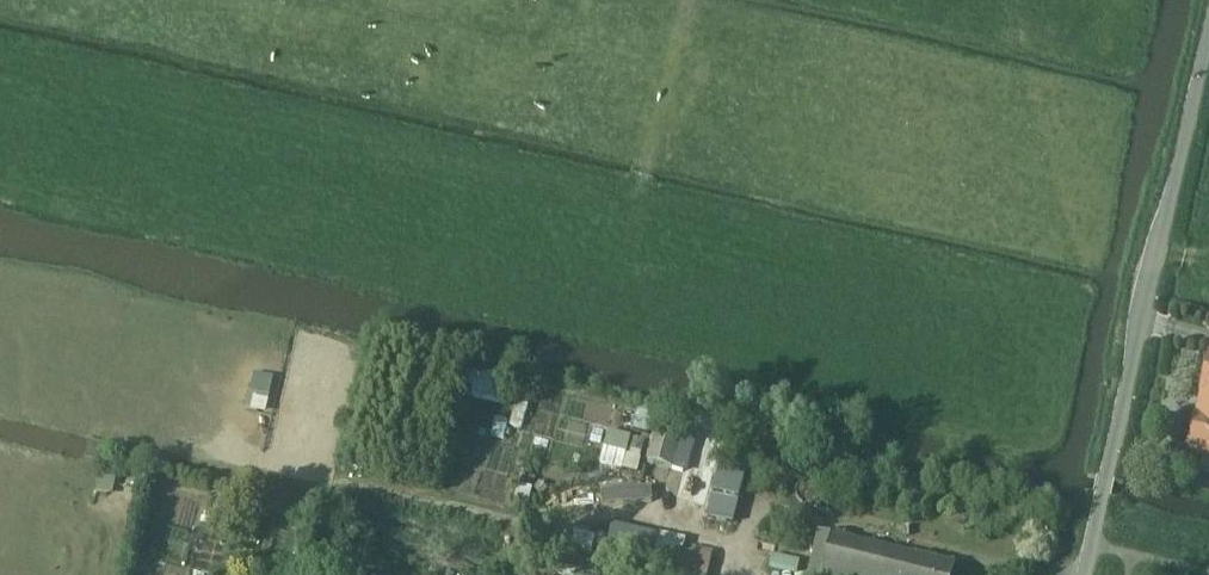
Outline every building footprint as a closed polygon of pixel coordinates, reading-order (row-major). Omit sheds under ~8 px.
[(1201,391),(1206,392),(1200,417),(1195,416),(1189,443),(1208,448),(1208,356),(1201,391)] [(647,461),(686,472),(696,436),(657,425),(647,461)] [(604,461),(639,465),(643,432),(608,428),(604,461)] [(723,461),(707,515),(729,521),(745,467),(723,461)] [(693,468),(678,515),(690,519),(705,472),(693,468)] [(699,574),(709,574),(713,559),(684,551),(687,539),(657,531),(655,536),(643,533),(642,536),(616,530),(610,552),(699,574)] [(951,565),(818,532),(807,574),(949,574),(951,565)]
